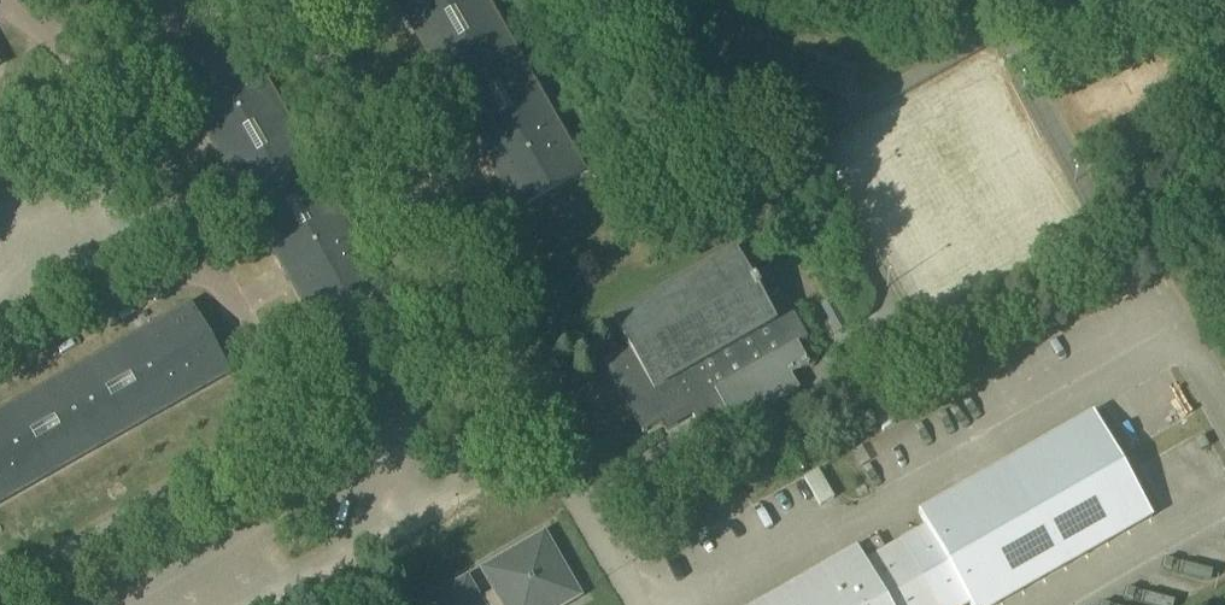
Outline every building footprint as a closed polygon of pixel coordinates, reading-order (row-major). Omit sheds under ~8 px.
[(516,211),(584,173),(486,0),(396,0),(516,211)] [(239,34),(171,73),(315,326),(383,287),(239,34)] [(628,347),(602,362),(643,434),(688,408),(699,428),(726,413),(735,428),(799,391),(791,376),(809,366),(798,346),(808,340),(767,268),(748,279),(734,253),(613,322),(628,347)] [(0,414),(0,504),(230,374),(191,306),(0,414)] [(853,372),(842,379),(854,401),(865,395),(853,372)] [(758,604),(967,604),(969,604),(970,604),(999,604),(1152,517),(1093,414),(918,514),(926,527),(864,562),(857,549),(758,604)] [(838,442),(854,467),(868,458),(852,432),(838,442)] [(804,479),(820,507),(834,499),(818,471),(804,479)] [(496,562),(497,562),(492,565),(481,570),(494,592),(479,600),(467,579),(457,585),(452,588),(452,587),(422,604),(567,604),(581,597),(544,534),(534,540),(534,541),(530,543),(529,543),(496,562)] [(870,541),(877,554),(885,549),(878,536),(870,541)]
